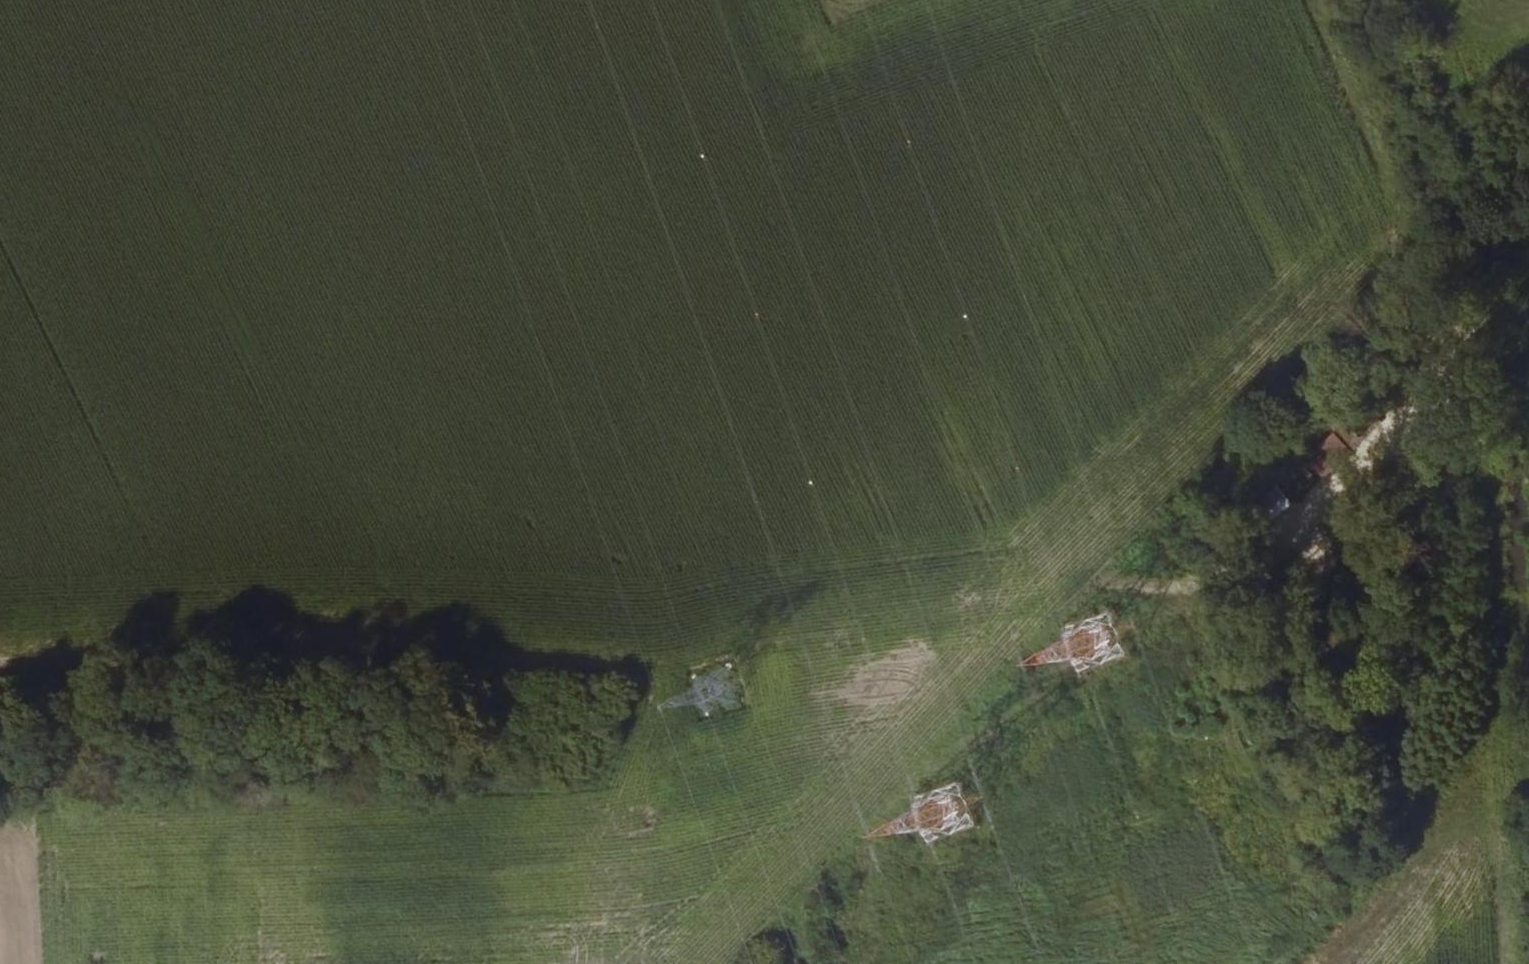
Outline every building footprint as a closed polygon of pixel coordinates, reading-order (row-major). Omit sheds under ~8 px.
[(1305,456),(1324,477),(1351,454),(1332,432),(1305,456)] [(1278,485),(1255,498),(1268,520),(1291,506),(1278,485)]
